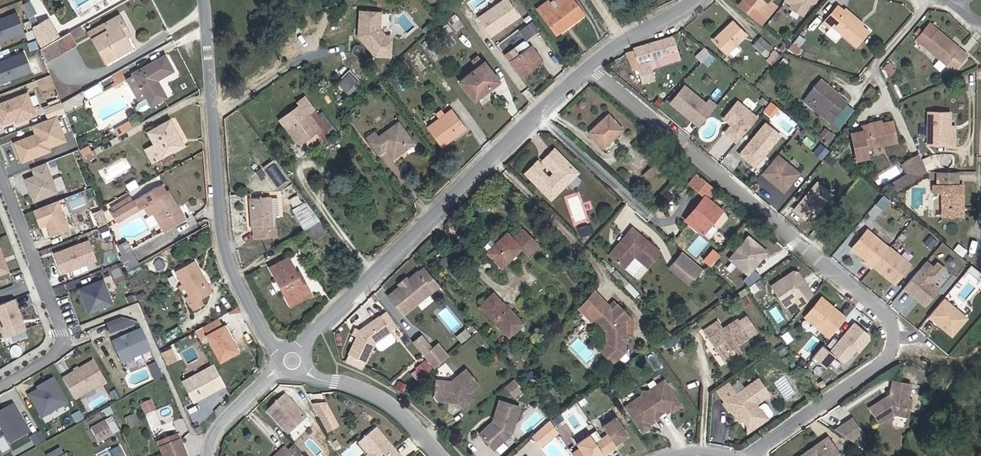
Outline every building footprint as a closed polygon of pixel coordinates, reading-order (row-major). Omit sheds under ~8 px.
[(24,3),(30,16),(37,13),(32,0),(30,0),(24,3)] [(523,15),(512,0),(501,0),(478,16),(492,36),(523,15)] [(570,5),(566,0),(565,0),(551,10),(555,15),(570,5)] [(758,31),(765,23),(759,17),(775,1),(774,0),(745,0),(735,10),(737,12),(758,31)] [(782,1),(789,4),(787,8),(804,16),(815,0),(783,0),(782,1)] [(555,15),(551,10),(549,7),(539,14),(556,37),(581,20),(573,8),(570,5),(555,15)] [(384,34),(384,9),(363,8),(362,56),(394,56),(394,34),(384,34)] [(27,33),(19,12),(0,20),(0,44),(27,33)] [(737,12),(731,19),(752,37),(758,31),(737,12)] [(832,19),(838,24),(841,22),(834,16),(832,19)] [(527,39),(540,28),(532,19),(519,30),(527,39)] [(826,38),(826,39),(824,42),(832,49),(837,44),(853,57),(865,43),(841,22),(838,24),(832,19),(825,26),(820,33),(822,35),(826,38)] [(104,35),(90,43),(103,70),(129,56),(124,47),(127,44),(116,21),(101,29),(104,35)] [(101,29),(87,37),(90,43),(104,35),(101,29)] [(926,34),(918,42),(927,49),(934,42),(926,34)] [(728,35),(711,53),(726,68),(742,49),(728,35)] [(766,55),(774,46),(760,36),(753,45),(766,55)] [(38,55),(52,47),(48,38),(34,46),(35,49),(38,55)] [(52,47),(38,55),(43,67),(71,51),(66,40),(52,47)] [(927,49),(918,42),(912,48),(935,70),(928,75),(935,81),(942,75),(948,82),(963,67),(936,43),(934,42),(927,49)] [(668,43),(637,55),(644,73),(675,62),(668,43)] [(520,48),(503,59),(519,82),(539,68),(530,54),(528,55),(524,49),(520,48)] [(757,51),(749,57),(759,68),(766,62),(757,51)] [(0,63),(0,87),(36,72),(27,52),(0,63)] [(418,53),(411,57),(421,71),(427,67),(418,53)] [(626,59),(633,78),(644,73),(637,55),(626,59)] [(173,81),(165,65),(133,83),(146,106),(138,111),(137,113),(136,115),(138,118),(140,119),(143,119),(165,106),(157,89),(173,81)] [(484,68),(458,86),(471,105),(497,86),(484,68)] [(779,69),(775,73),(780,77),(783,73),(779,69)] [(644,73),(633,78),(638,93),(650,89),(644,73)] [(347,80),(337,90),(346,101),(357,92),(347,80)] [(138,111),(146,106),(133,83),(126,87),(138,111)] [(815,88),(802,104),(820,120),(822,117),(830,124),(839,113),(833,106),(833,104),(815,88)] [(0,105),(0,112),(6,126),(21,120),(22,122),(40,115),(31,92),(0,105)] [(89,102),(83,92),(63,104),(67,114),(89,102)] [(679,93),(665,110),(687,128),(690,124),(697,130),(710,114),(703,108),(700,112),(679,93)] [(333,138),(318,116),(309,104),(303,97),(293,104),(301,116),(274,136),(287,154),(315,134),(322,145),(333,138)] [(55,117),(65,113),(61,103),(43,110),(47,120),(55,117)] [(750,127),(730,110),(717,125),(725,132),(719,140),(731,150),(750,127)] [(322,113),(318,116),(333,138),(337,134),(322,113)] [(762,113),(756,120),(763,126),(769,118),(762,113)] [(442,120),(437,123),(426,132),(439,150),(461,134),(447,115),(442,120)] [(47,120),(32,126),(36,136),(13,145),(20,161),(23,160),(25,163),(50,153),(49,149),(65,142),(55,117),(47,120)] [(589,140),(602,154),(622,136),(609,122),(590,140),(589,140)] [(697,130),(690,124),(687,128),(693,134),(697,130)] [(943,127),(922,124),(920,148),(933,149),(932,156),(946,158),(947,150),(942,149),(943,127)] [(128,131),(112,139),(116,146),(131,137),(128,131)] [(171,131),(148,144),(154,156),(147,160),(153,172),(161,168),(166,174),(177,168),(174,163),(185,156),(171,131)] [(760,131),(734,162),(748,174),(774,143),(760,131)] [(380,155),(388,165),(408,151),(394,133),(377,144),(372,137),(363,144),(374,158),(380,155)] [(857,143),(846,145),(851,170),(862,168),(860,159),(890,153),(887,134),(870,136),(870,133),(862,134),(862,136),(856,138),(857,143)] [(539,169),(534,164),(522,176),(547,201),(573,174),(550,152),(538,164),(550,175),(545,180),(537,172),(539,169)] [(924,157),(927,168),(933,166),(930,155),(924,157)] [(819,162),(812,156),(807,162),(814,169),(819,162)] [(92,159),(81,165),(84,173),(95,167),(92,159)] [(255,170),(261,179),(278,170),(273,160),(255,170)] [(52,163),(38,169),(41,177),(31,181),(40,204),(64,194),(52,163)] [(771,163),(756,181),(777,199),(793,181),(771,163)] [(905,189),(919,181),(912,164),(896,173),(901,182),(905,189)] [(662,170),(654,177),(658,184),(667,176),(662,170)] [(658,184),(654,177),(646,183),(650,189),(658,184)] [(702,188),(696,182),(688,190),(694,196),(702,188)] [(905,189),(901,182),(885,192),(889,198),(905,189)] [(712,195),(702,188),(694,196),(693,197),(700,204),(687,219),(690,222),(684,228),(697,241),(717,217),(704,205),(712,195)] [(813,189),(788,218),(802,230),(827,200),(813,189)] [(955,195),(927,195),(927,203),(935,204),(935,226),(954,227),(955,195)] [(177,221),(180,218),(170,203),(168,204),(162,196),(136,213),(132,208),(123,215),(126,219),(123,220),(117,225),(122,233),(146,217),(152,227),(156,224),(167,242),(184,231),(177,221)] [(75,232),(63,202),(39,212),(46,228),(54,225),(54,227),(56,226),(57,228),(55,229),(59,238),(75,232)] [(273,206),(252,207),(253,239),(254,239),(255,248),(278,247),(277,228),(282,227),(281,207),(273,208),(273,206)] [(104,223),(105,210),(96,209),(95,223),(104,223)] [(307,238),(310,236),(318,232),(306,212),(295,219),(307,238)] [(114,220),(117,225),(123,220),(126,219),(123,215),(114,220)] [(188,229),(180,218),(177,221),(184,231),(188,229)] [(690,222),(687,219),(681,225),(684,228),(690,222)] [(329,237),(323,229),(318,232),(310,236),(316,245),(329,237)] [(615,255),(609,263),(623,275),(633,263),(646,274),(657,260),(631,237),(618,251),(621,254),(618,257),(615,255)] [(509,238),(487,258),(503,275),(524,255),(509,238)] [(882,256),(861,238),(846,256),(860,268),(858,270),(865,276),(867,274),(882,256)] [(128,270),(140,263),(127,241),(119,246),(123,254),(119,257),(128,270)] [(62,257),(70,277),(104,263),(96,243),(62,257)] [(727,266),(745,281),(764,259),(746,244),(727,266)] [(13,276),(4,253),(0,254),(0,281),(13,276)] [(882,256),(867,274),(888,292),(903,273),(882,255),(882,256)] [(701,275),(681,258),(673,268),(693,285),(701,275)] [(693,285),(673,268),(668,274),(688,291),(693,285)] [(280,269),(262,279),(283,316),(304,304),(292,282),(288,283),(280,269)] [(919,270),(897,296),(918,313),(927,302),(924,300),(923,294),(938,277),(931,271),(927,276),(919,270)] [(172,283),(179,294),(191,313),(188,315),(191,321),(201,314),(198,309),(208,303),(209,302),(191,272),(172,283)] [(971,282),(963,276),(958,281),(966,288),(971,282)] [(392,308),(408,326),(442,295),(427,278),(421,284),(420,283),(410,292),(410,295),(407,298),(404,297),(392,308)] [(790,306),(796,315),(805,304),(800,296),(803,294),(793,278),(789,278),(767,292),(781,313),(790,306)] [(80,290),(89,312),(112,303),(103,280),(80,290)] [(924,300),(927,302),(932,297),(926,291),(923,294),(924,300)] [(21,302),(0,310),(13,342),(33,334),(21,302)] [(511,344),(524,333),(496,302),(484,314),(511,344)] [(841,325),(816,305),(800,324),(825,344),(841,325)] [(610,313),(607,309),(593,323),(605,334),(604,347),(597,354),(609,366),(621,355),(622,344),(620,342),(620,338),(623,337),(624,326),(628,319),(616,307),(610,313)] [(936,307),(922,324),(934,334),(935,332),(937,334),(938,338),(945,344),(959,327),(936,307)] [(111,335),(140,323),(121,318),(106,324),(111,335)] [(360,342),(352,363),(370,370),(378,350),(382,355),(386,355),(395,348),(396,344),(392,338),(399,333),(386,319),(363,337),(357,334),(354,340),(360,342)] [(734,328),(727,333),(741,350),(747,345),(734,328)] [(151,351),(142,329),(112,341),(121,363),(151,351)] [(863,340),(850,330),(825,359),(818,353),(809,363),(820,373),(829,362),(837,368),(842,366),(850,357),(853,359),(863,346),(863,340)] [(714,344),(708,338),(696,348),(702,356),(703,355),(721,376),(733,366),(728,360),(741,350),(727,333),(714,344)] [(228,334),(211,345),(226,369),(243,358),(228,334)] [(468,335),(461,341),(465,348),(473,341),(468,335)] [(435,353),(424,341),(415,349),(426,361),(435,353)] [(170,349),(162,354),(168,365),(176,360),(170,349)] [(435,353),(426,361),(437,372),(450,360),(440,349),(435,353)] [(511,366),(518,359),(514,353),(507,360),(511,366)] [(62,379),(75,400),(105,381),(93,360),(62,379)] [(157,360),(148,365),(155,379),(164,375),(157,360)] [(183,378),(194,402),(227,385),(216,362),(183,378)] [(434,372),(428,365),(418,373),(425,380),(434,372)] [(468,374),(453,386),(440,386),(439,402),(442,406),(460,408),(462,406),(466,412),(476,404),(471,398),(481,389),(468,374)] [(53,379),(38,388),(40,390),(29,396),(43,418),(68,403),(53,379)] [(505,386),(517,397),(524,390),(513,379),(505,386)] [(894,395),(888,399),(890,401),(897,397),(900,390),(914,393),(915,386),(895,382),(894,395)] [(714,400),(721,411),(720,412),(725,419),(727,418),(733,425),(735,424),(739,429),(741,428),(745,434),(747,432),(750,436),(767,424),(767,422),(761,414),(759,413),(753,417),(754,412),(766,403),(755,387),(734,402),(726,391),(714,400)] [(666,389),(646,403),(627,416),(644,442),(653,436),(650,432),(661,424),(672,417),(675,421),(683,415),(666,389)] [(890,401),(888,399),(872,410),(883,426),(898,416),(914,419),(917,401),(913,400),(914,393),(900,390),(897,397),(890,401)] [(286,395),(268,412),(288,434),(307,416),(286,395)] [(315,405),(326,433),(339,427),(328,399),(315,405)] [(143,405),(147,414),(156,411),(152,401),(143,405)] [(31,433),(19,413),(17,414),(16,412),(18,411),(14,404),(0,413),(0,424),(12,444),(31,433)] [(499,425),(497,424),(484,437),(498,452),(515,436),(523,410),(504,404),(499,419),(500,421),(499,425)] [(854,415),(839,425),(853,445),(868,434),(854,415)] [(99,441),(119,431),(113,418),(93,428),(99,441)] [(627,452),(626,450),(638,442),(626,423),(612,432),(618,440),(612,445),(606,449),(600,440),(587,450),(592,455),(621,455),(627,452)] [(36,446),(45,441),(40,432),(31,437),(36,446)] [(362,453),(365,455),(396,455),(377,438),(362,453)] [(160,448),(163,455),(183,447),(181,440),(160,448)] [(809,455),(842,455),(832,440),(819,449),(820,452),(815,455),(813,453),(809,455)] [(47,453),(49,455),(57,455),(64,453),(62,447),(47,453)] [(163,455),(187,455),(183,447),(163,455)]
